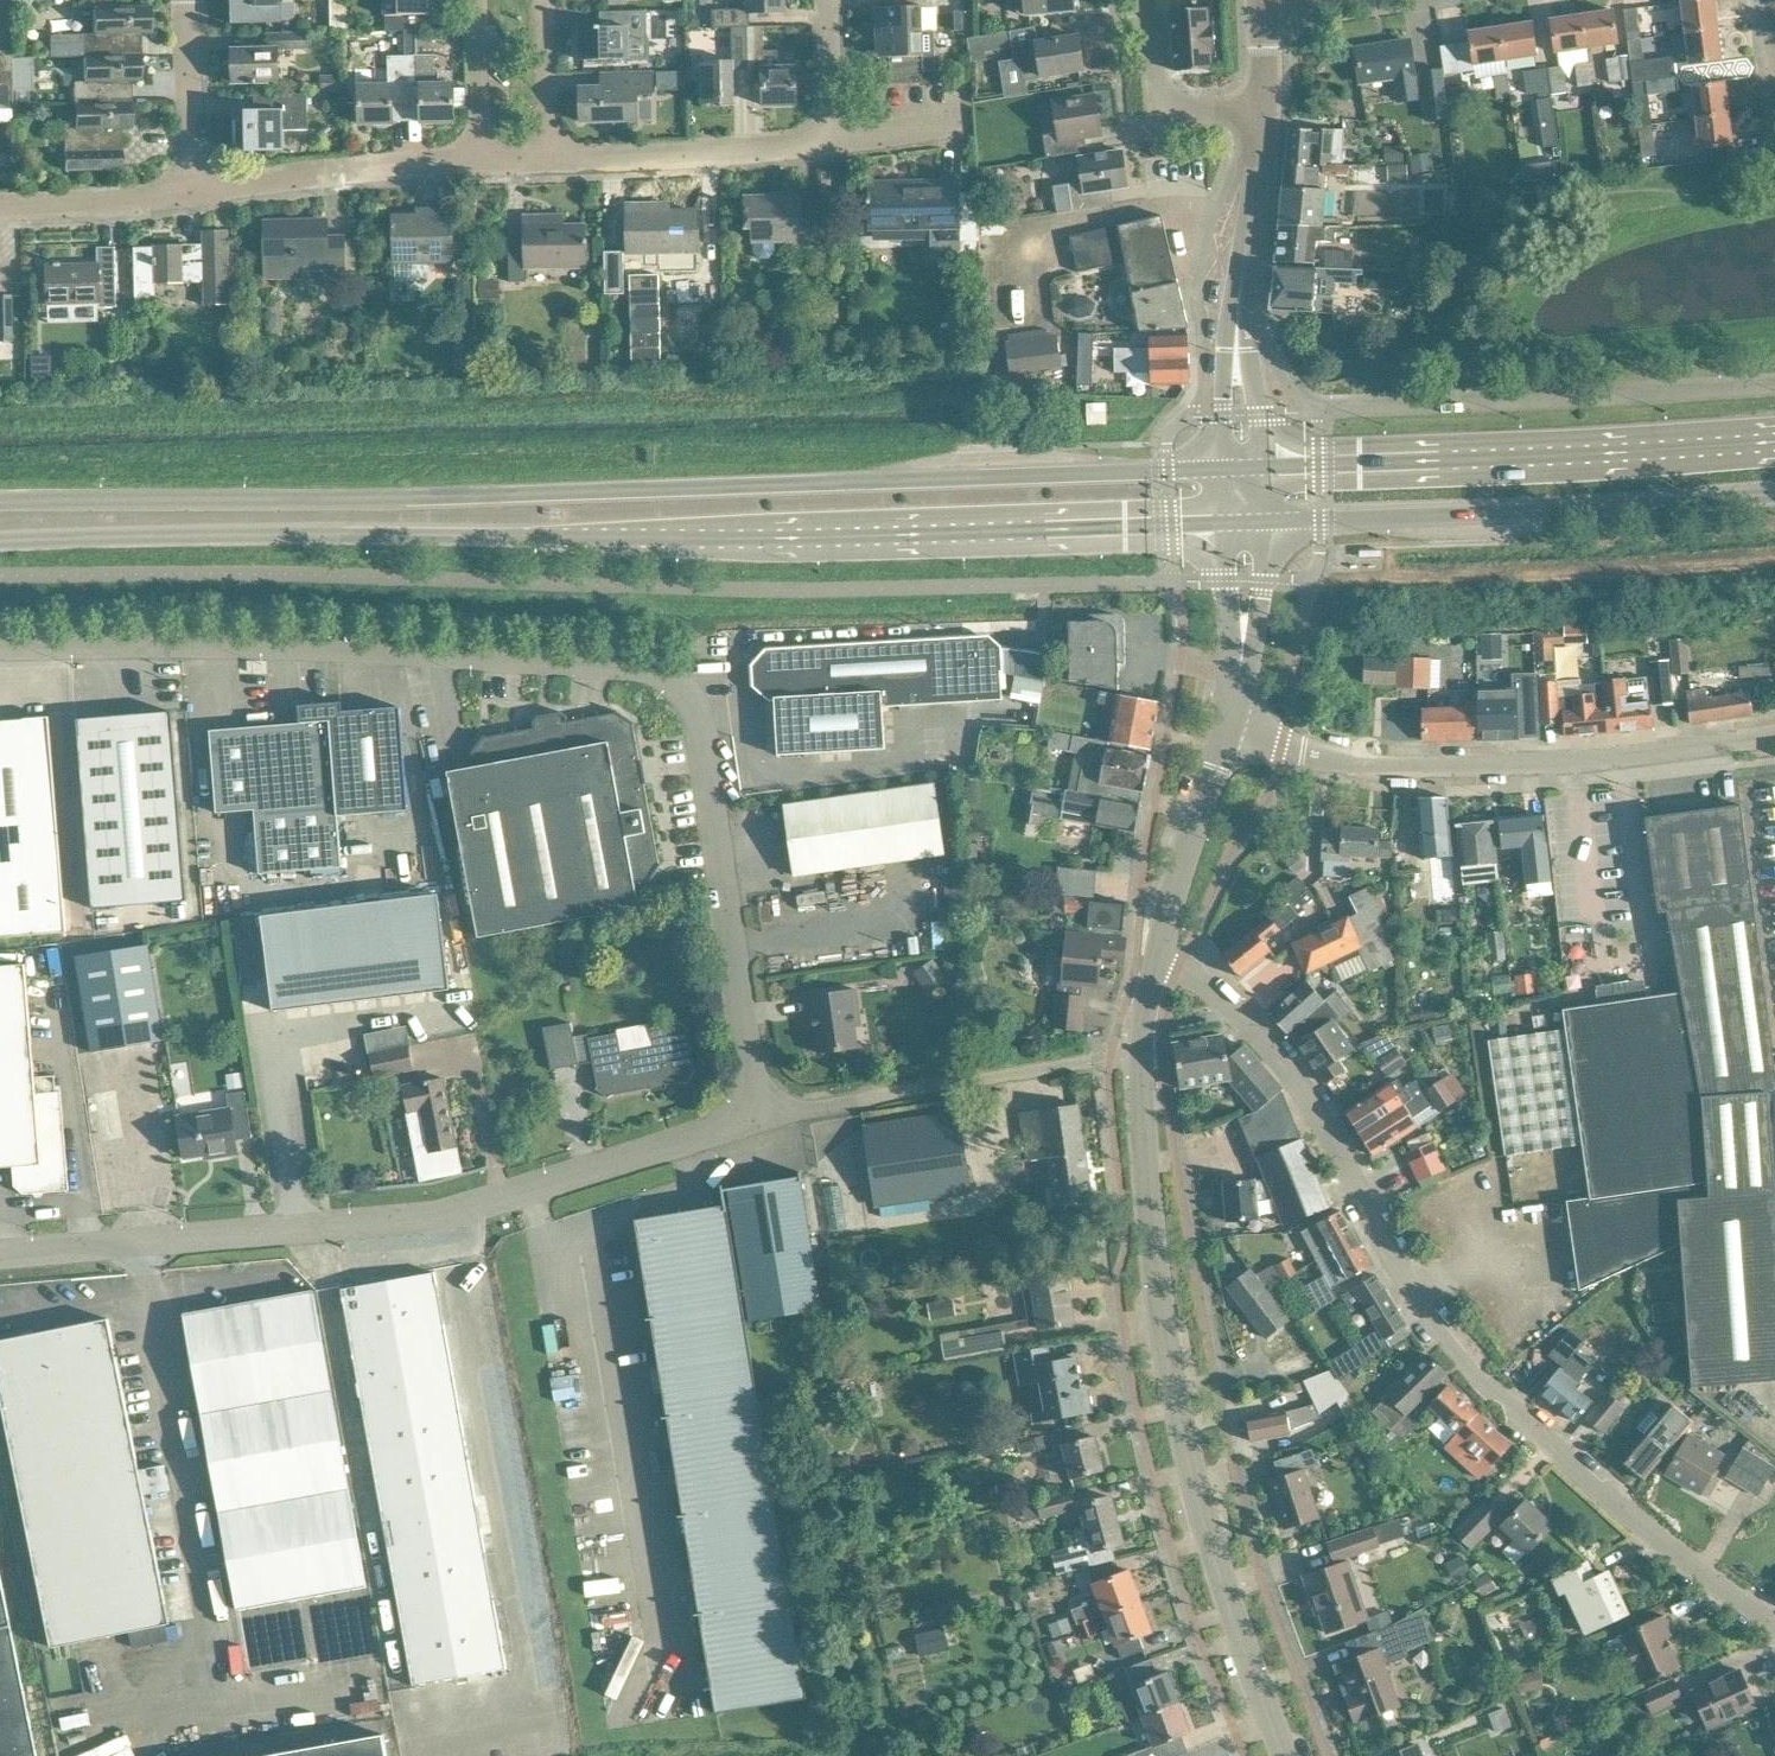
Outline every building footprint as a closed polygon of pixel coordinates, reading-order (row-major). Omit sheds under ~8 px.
[(232,22),(232,24),(281,23),(281,0),(235,0),(235,22),(232,22)] [(419,30),(419,15),(431,15),(431,0),(385,0),(386,31),(396,31),(405,31),(419,30)] [(713,11),(714,30),(732,29),(748,29),(750,29),(749,27),(749,13),(786,12),(786,0),(738,0),(738,10),(713,11)] [(923,33),(922,9),(928,9),(928,0),(893,0),(894,8),(877,8),(877,24),(864,25),(865,34),(923,33)] [(1076,19),(1074,0),(1021,0),(1018,3),(1019,16),(1023,19),(1028,19),(1028,23),(1076,19)] [(1717,29),(1713,0),(1692,0),(1682,1),(1686,33),(1717,29)] [(87,56),(138,54),(138,33),(149,33),(148,7),(97,9),(98,32),(87,33),(87,34),(53,35),(53,57),(87,56)] [(1207,8),(1172,11),(1176,72),(1212,69),(1210,50),(1215,49),(1213,27),(1209,28),(1207,8)] [(1628,40),(1641,38),(1637,9),(1624,10),(1628,40)] [(647,11),(635,12),(601,12),(601,14),(611,14),(612,26),(579,27),(580,60),(630,59),(629,42),(648,39),(647,11)] [(1581,15),(1587,49),(1618,44),(1613,11),(1581,15)] [(347,15),(330,15),(330,31),(347,31),(347,15)] [(694,15),(687,15),(687,29),(699,28),(699,19),(694,15)] [(1555,54),(1587,49),(1581,15),(1550,20),(1555,54)] [(1500,28),(1505,61),(1536,57),(1531,23),(1500,28)] [(749,76),(749,85),(763,84),(764,106),(797,105),(797,94),(796,76),(796,68),(778,68),(778,51),(764,52),(763,28),(748,29),(749,76)] [(1474,66),(1505,61),(1500,28),(1469,32),(1474,66)] [(749,85),(749,76),(748,29),(732,29),(733,61),(700,62),(702,105),(721,105),(721,107),(735,106),(734,71),(748,71),(749,85)] [(1717,29),(1686,33),(1689,64),(1721,60),(1717,29)] [(406,56),(408,97),(421,96),(422,123),(455,122),(454,84),(436,84),(435,56),(420,56),(419,30),(405,31),(406,56)] [(923,33),(865,34),(865,42),(878,42),(878,58),(890,58),(890,73),(935,72),(935,32),(923,33)] [(308,33),(291,34),(267,35),(268,49),(233,50),(234,83),(250,83),(250,84),(279,83),(278,50),(308,49),(308,33)] [(1009,34),(969,41),(973,64),(988,62),(986,54),(1012,50),(1011,47),(1009,34)] [(1013,59),(999,62),(1005,97),(1006,97),(1022,95),(1026,94),(1024,82),(1044,79),(1044,77),(1083,71),(1078,36),(1054,40),(1018,46),(1011,47),(1012,50),(1013,59)] [(1634,83),(1677,78),(1674,57),(1644,61),(1641,38),(1628,40),(1630,57),(1633,81),(1634,83)] [(1414,75),(1413,65),(1409,41),(1356,49),(1361,83),(1396,78),(1400,101),(1416,98),(1412,76),(1414,75)] [(13,104),(11,51),(10,51),(10,55),(0,55),(0,104),(13,104)] [(78,102),(128,101),(128,81),(139,81),(138,54),(87,56),(88,81),(78,81),(78,102)] [(393,97),(408,97),(406,56),(388,56),(389,85),(359,86),(360,125),(393,124),(393,97)] [(1610,83),(1633,81),(1630,57),(1607,60),(1610,83)] [(1579,88),(1593,86),(1589,62),(1575,64),(1579,88)] [(1548,69),(1552,95),(1566,93),(1562,67),(1548,69)] [(581,89),(582,122),(639,121),(638,96),(653,96),(653,68),(602,69),(602,71),(611,70),(611,88),(581,89)] [(1540,97),(1552,95),(1548,69),(1525,72),(1528,95),(1539,93),(1540,97)] [(1417,74),(1423,124),(1447,121),(1441,71),(1417,74)] [(1497,100),(1511,98),(1508,74),(1494,77),(1497,100)] [(813,75),(796,76),(797,94),(814,94),(813,75)] [(1639,126),(1652,124),(1648,96),(1679,92),(1677,78),(1634,83),(1639,126)] [(1696,119),(1728,115),(1724,83),(1693,87),(1696,119)] [(236,151),(283,150),(283,130),(308,130),(308,94),(255,95),(255,97),(268,96),(269,112),(235,113),(236,151)] [(1096,97),(1072,101),(1053,104),(1058,135),(1044,137),(1048,158),(1088,152),(1085,132),(1101,129),(1096,97)] [(1553,99),(1537,101),(1545,149),(1560,147),(1553,99)] [(128,101),(78,102),(79,130),(68,130),(68,146),(69,169),(65,169),(65,171),(123,169),(123,168),(119,168),(118,129),(129,128),(128,101)] [(1728,115),(1696,119),(1700,150),(1732,146),(1728,115)] [(1652,124),(1639,126),(1643,158),(1656,156),(1652,124)] [(1285,168),(1285,169),(1342,166),(1344,166),(1344,130),(1339,130),(1288,130),(1285,168)] [(1122,151),(1098,155),(1078,158),(1082,182),(1054,187),(1058,214),(1114,205),(1111,190),(1127,187),(1122,151)] [(1560,162),(1541,165),(1543,181),(1563,178),(1560,162)] [(1279,227),(1343,229),(1343,220),(1325,219),(1327,177),(1350,178),(1351,166),(1344,166),(1342,166),(1285,169),(1279,227)] [(1407,184),(1427,183),(1426,166),(1406,168),(1407,184)] [(959,181),(869,183),(870,232),(931,230),(932,252),(961,252),(960,242),(978,242),(977,194),(959,195),(959,181)] [(752,241),(754,241),(754,253),(761,259),(769,259),(776,252),(775,240),(798,240),(798,248),(820,247),(819,209),(801,210),(801,194),(781,194),(782,197),(746,198),(746,227),(752,227),(752,241)] [(653,206),(628,206),(628,252),(674,252),(674,265),(702,265),(702,251),(699,252),(698,211),(653,212),(653,206)] [(395,261),(396,261),(396,282),(416,281),(421,279),(424,276),(425,271),(425,261),(453,260),(452,210),(430,210),(430,216),(394,216),(394,225),(392,225),(392,231),(394,231),(395,261)] [(585,244),(587,244),(587,240),(585,240),(585,225),(551,226),(551,216),(525,216),(526,242),(509,242),(510,266),(510,283),(527,283),(527,270),(585,269),(585,244)] [(1162,216),(1071,237),(1079,273),(1127,262),(1143,331),(1189,329),(1162,216)] [(266,223),(266,246),(267,278),(300,277),(300,270),(327,270),(327,276),(345,276),(344,238),(327,239),(326,221),(266,223)] [(1346,229),(1343,229),(1279,227),(1275,262),(1305,263),(1316,263),(1316,242),(1334,242),(1334,234),(1346,234),(1346,229)] [(231,306),(230,255),(229,231),(202,232),(203,254),(184,254),(184,245),(154,246),(154,248),(135,248),(135,272),(136,309),(157,308),(156,284),(203,283),(204,306),(231,306)] [(117,308),(116,271),(116,247),(98,248),(98,264),(61,265),(61,263),(56,263),(56,265),(40,266),(40,271),(47,271),(48,305),(99,303),(99,308),(117,308)] [(605,253),(606,294),(625,294),(624,252),(605,253)] [(1326,269),(1353,271),(1353,254),(1326,253),(1326,269)] [(1353,271),(1326,269),(1274,267),(1270,309),(1334,314),(1336,285),(1356,286),(1357,277),(1363,277),(1363,271),(1353,271)] [(1370,271),(1369,284),(1399,286),(1400,272),(1370,271)] [(472,282),(457,282),(457,304),(472,304),(472,282)] [(11,340),(9,297),(0,297),(0,341),(11,340)] [(838,301),(814,303),(816,320),(839,318),(838,301)] [(1368,322),(1367,334),(1383,335),(1384,323),(1368,322)] [(1056,334),(1005,341),(1009,375),(1061,368),(1061,367),(1059,355),(1056,334)] [(1115,362),(1189,361),(1188,335),(1149,337),(1149,348),(1115,349),(1115,362)] [(1079,363),(1094,363),(1095,337),(1080,336),(1079,363)] [(1189,361),(1115,362),(1115,373),(1151,373),(1151,384),(1190,383),(1189,361)] [(1094,363),(1079,363),(1078,386),(1092,386),(1094,363)] [(1116,615),(1114,614),(1089,615),(1089,622),(1069,622),(1069,646),(1070,681),(1087,681),(1087,684),(1095,686),(1119,690),(1118,664),(1125,664),(1125,627),(1125,625),(1124,623),(1124,622),(1123,620),(1122,618),(1121,617),(1119,616),(1117,615),(1116,615)] [(1587,626),(1566,626),(1566,632),(1566,643),(1588,642),(1587,626)] [(1688,671),(1684,638),(1669,640),(1673,673),(1688,671)] [(1003,700),(1001,672),(999,648),(989,639),(768,652),(758,662),(760,689),(771,699),(774,698),(778,756),(885,749),(883,708),(1003,700)] [(1430,659),(1400,658),(1399,687),(1429,688),(1430,659)] [(1364,683),(1372,683),(1393,684),(1396,684),(1396,660),(1365,659),(1364,683)] [(1673,704),(1669,671),(1668,661),(1650,662),(1655,706),(1673,704)] [(1770,674),(1769,664),(1738,667),(1739,677),(1770,674)] [(1478,739),(1518,738),(1517,719),(1538,719),(1536,673),(1512,674),(1512,692),(1477,692),(1477,703),(1478,740),(1478,739)] [(1041,679),(1030,677),(1027,697),(1038,699),(1041,679)] [(1602,683),(1607,733),(1628,731),(1652,728),(1649,702),(1626,704),(1624,680),(1604,682),(1604,683),(1602,683)] [(1748,681),(1727,684),(1724,684),(1724,681),(1704,684),(1705,688),(1685,691),(1690,724),(1753,714),(1748,681)] [(1607,733),(1602,683),(1581,685),(1582,695),(1558,698),(1557,682),(1539,684),(1543,724),(1564,722),(1566,736),(1607,733)] [(1115,707),(1108,742),(1151,750),(1160,702),(1101,691),(1098,704),(1115,707)] [(301,724),(210,731),(217,813),(255,810),(260,874),(342,867),(338,816),(408,811),(400,708),(343,712),(342,703),(299,706),(301,724)] [(1424,741),(1478,740),(1477,703),(1465,703),(1465,709),(1423,710),(1424,741)] [(644,785),(647,784),(643,762),(640,762),(634,726),(635,723),(617,711),(615,713),(568,722),(567,716),(561,712),(537,717),(533,723),(534,729),(487,737),(484,736),(472,754),(476,767),(448,773),(453,796),(479,938),(639,908),(635,884),(646,882),(649,884),(662,865),(659,863),(644,785)] [(93,908),(188,900),(172,712),(78,720),(93,908)] [(51,741),(49,717),(0,721),(0,937),(67,932),(51,741)] [(1015,739),(1043,743),(1045,729),(1018,725),(1015,739)] [(1107,747),(1108,742),(1073,736),(1070,753),(1083,755),(1076,795),(1141,807),(1148,769),(1147,769),(1150,755),(1107,747)] [(935,784),(809,802),(785,805),(795,876),(945,855),(935,784)] [(1050,790),(1045,816),(1061,819),(1062,813),(1099,820),(1097,826),(1112,828),(1136,833),(1141,807),(1076,795),(1060,792),(1050,790)] [(1448,798),(1416,797),(1419,830),(1422,859),(1453,856),(1450,826),(1448,798)] [(1646,818),(1658,913),(1667,912),(1674,947),(1682,993),(1701,1100),(1709,1195),(1679,1197),(1682,1243),(1693,1387),(1774,1381),(1774,1065),(1758,936),(1741,805),(1646,818)] [(1378,842),(1379,830),(1380,819),(1344,816),(1343,830),(1324,829),(1322,868),(1347,870),(1349,855),(1377,857),(1390,858),(1391,843),(1378,842)] [(1552,891),(1546,839),(1543,816),(1499,821),(1502,848),(1522,846),(1528,893),(1552,891)] [(1499,880),(1495,845),(1493,821),(1457,826),(1463,884),(1499,880)] [(1408,858),(1410,828),(1397,828),(1395,857),(1408,858)] [(1067,898),(1094,900),(1097,872),(1069,870),(1067,898)] [(1315,897),(1313,895),(1298,877),(1279,892),(1288,903),(1222,956),(1239,977),(1271,951),(1264,943),(1305,910),(1302,907),(1315,897)] [(1355,914),(1379,902),(1370,885),(1347,897),(1355,914)] [(1324,887),(1313,894),(1326,916),(1337,910),(1324,887)] [(966,912),(966,889),(949,890),(949,913),(966,912)] [(273,1011),(450,990),(439,894),(262,916),(273,1011)] [(1126,903),(1094,900),(1067,898),(1065,897),(1066,915),(1090,917),(1089,928),(1123,932),(1126,903)] [(1379,902),(1355,914),(1295,943),(1308,970),(1321,964),(1329,960),(1334,969),(1340,980),(1368,967),(1370,971),(1395,959),(1383,935),(1392,930),(1379,902)] [(1454,909),(1442,910),(1443,921),(1455,920),(1454,909)] [(1506,961),(1503,931),(1486,933),(1489,963),(1506,961)] [(1127,938),(1123,938),(1067,933),(1062,983),(1099,987),(1101,963),(1124,965),(1127,938)] [(164,1041),(160,1018),(149,945),(77,956),(92,1052),(164,1041)] [(948,980),(933,960),(913,974),(927,995),(948,980)] [(1329,960),(1321,964),(1324,970),(1329,972),(1334,969),(1329,960)] [(26,963),(0,966),(0,1167),(14,1166),(14,1186),(26,1196),(69,1190),(62,1092),(57,1092),(55,1074),(35,1076),(26,963)] [(1492,973),(1495,995),(1511,994),(1508,971),(1492,973)] [(1535,993),(1533,973),(1514,976),(1515,981),(1510,981),(1512,996),(1535,993)] [(1287,999),(1269,1015),(1287,1035),(1292,1030),(1305,1019),(1325,1001),(1326,1000),(1308,980),(1287,999)] [(1580,1291),(1682,1243),(1679,1197),(1709,1195),(1701,1100),(1682,993),(1647,998),(1645,983),(1596,990),(1598,1005),(1563,1010),(1566,1030),(1489,1041),(1505,1155),(1583,1144),(1590,1198),(1567,1201),(1580,1291)] [(852,1010),(858,1009),(855,989),(827,993),(804,996),(807,1017),(814,1016),(820,1054),(857,1048),(852,1010)] [(1335,992),(1325,1001),(1333,1011),(1339,1017),(1342,1020),(1352,1011),(1344,1002),(1335,992)] [(1058,994),(1054,1027),(1080,1030),(1084,997),(1058,994)] [(1305,1019),(1292,1030),(1301,1043),(1299,1044),(1319,1073),(1327,1083),(1344,1071),(1337,1061),(1339,1060),(1355,1048),(1335,1020),(1339,1017),(1333,1011),(1325,1001),(1305,1019)] [(673,1023),(650,1027),(592,1038),(591,1033),(574,1037),(572,1023),(543,1028),(551,1070),(593,1062),(598,1086),(596,1089),(609,1098),(611,1096),(684,1082),(687,1083),(696,1071),(694,1068),(687,1032),(688,1029),(675,1020),(673,1023)] [(1361,1043),(1385,1075),(1405,1060),(1387,1035),(1378,1036),(1361,1043)] [(1257,1111),(1282,1089),(1245,1047),(1227,1062),(1222,1036),(1175,1044),(1183,1087),(1230,1078),(1257,1111)] [(410,1046),(370,1054),(375,1077),(414,1069),(410,1046)] [(954,1047),(942,1048),(943,1061),(955,1060),(954,1047)] [(1439,1110),(1464,1092),(1450,1072),(1424,1090),(1439,1110)] [(443,1078),(402,1086),(416,1156),(456,1148),(443,1078)] [(1358,1132),(1423,1090),(1416,1079),(1384,1099),(1379,1091),(1346,1112),(1358,1132)] [(1303,1141),(1282,1089),(1257,1111),(1239,1118),(1256,1160),(1258,1159),(1265,1176),(1261,1180),(1224,1183),(1228,1221),(1258,1218),(1257,1201),(1265,1200),(1273,1195),(1285,1224),(1329,1206),(1302,1141),(1303,1141)] [(1423,1090),(1358,1132),(1373,1155),(1406,1134),(1405,1131),(1417,1124),(1411,1114),(1431,1102),(1423,1090)] [(252,1138),(245,1091),(227,1094),(229,1108),(178,1116),(185,1159),(216,1154),(217,1158),(238,1154),(236,1140),(252,1138)] [(1021,1113),(1024,1137),(1028,1161),(1048,1158),(1055,1205),(1092,1199),(1079,1105),(1021,1113)] [(970,1191),(962,1137),(959,1114),(865,1127),(876,1205),(970,1191)] [(1434,1142),(1432,1138),(1430,1132),(1407,1142),(1411,1152),(1434,1142)] [(1412,1167),(1440,1156),(1434,1142),(1411,1152),(1406,1154),(1412,1167)] [(1201,1165),(1226,1157),(1222,1145),(1197,1153),(1201,1165)] [(1440,1156),(1412,1167),(1418,1181),(1446,1170),(1440,1156)] [(822,1309),(804,1201),(800,1178),(729,1189),(733,1213),(751,1321),(822,1309)] [(662,1417),(662,1418),(757,1402),(724,1205),(635,1220),(651,1318),(646,1319),(646,1320),(651,1320),(667,1416),(662,1417)] [(1341,1211),(1304,1231),(1313,1249),(1333,1238),(1332,1236),(1350,1227),(1341,1211)] [(1333,1238),(1313,1249),(1327,1274),(1304,1286),(1317,1311),(1337,1298),(1332,1287),(1371,1267),(1350,1227),(1332,1236),(1333,1238)] [(1285,1277),(1297,1269),(1290,1255),(1277,1262),(1285,1277)] [(1065,1266),(1042,1270),(1019,1274),(1022,1288),(1031,1287),(1039,1329),(1056,1326),(1056,1327),(1061,1326),(1061,1325),(1075,1322),(1065,1266)] [(1251,1269),(1246,1273),(1227,1287),(1266,1338),(1289,1321),(1251,1269)] [(507,1669),(439,1296),(435,1272),(342,1289),(413,1686),(507,1669)] [(1407,1326),(1375,1275),(1341,1296),(1351,1312),(1363,1304),(1379,1329),(1356,1343),(1366,1360),(1370,1358),(1390,1345),(1386,1339),(1407,1326)] [(367,1587),(318,1314),(314,1290),(184,1314),(237,1610),(367,1587)] [(956,1314),(953,1299),(929,1303),(932,1319),(956,1314)] [(1669,1314),(1648,1317),(1651,1336),(1671,1333),(1669,1314)] [(169,1624),(143,1498),(168,1491),(164,1466),(140,1470),(109,1321),(0,1341),(0,1393),(51,1647),(169,1624)] [(1292,1324),(1281,1333),(1262,1347),(1274,1362),(1304,1339),(1292,1324)] [(1571,1327),(1563,1337),(1548,1355),(1562,1366),(1540,1393),(1575,1421),(1594,1398),(1578,1385),(1597,1361),(1580,1347),(1586,1340),(1571,1327)] [(958,1331),(941,1334),(946,1361),(1007,1350),(1003,1331),(959,1339),(958,1331)] [(1047,1348),(1024,1352),(1016,1354),(1021,1384),(1041,1381),(1046,1412),(1034,1414),(1035,1421),(1091,1411),(1087,1390),(1083,1391),(1077,1358),(1050,1363),(1047,1348)] [(1340,1355),(1330,1362),(1340,1378),(1350,1372),(1340,1355)] [(1447,1374),(1429,1355),(1371,1410),(1389,1429),(1447,1374)] [(1348,1393),(1335,1375),(1331,1370),(1304,1381),(1315,1404),(1286,1412),(1271,1415),(1248,1419),(1252,1442),(1290,1435),(1289,1430),(1306,1423),(1322,1416),(1321,1412),(1348,1393)] [(1448,1385),(1432,1403),(1431,1404),(1463,1434),(1451,1447),(1481,1475),(1510,1443),(1448,1385)] [(1624,1406),(1608,1393),(1586,1419),(1602,1433),(1624,1406)] [(678,1516),(679,1516),(773,1501),(757,1402),(662,1418),(662,1419),(667,1418),(683,1515),(678,1516)] [(1652,1439),(1647,1434),(1623,1463),(1644,1480),(1680,1437),(1680,1438),(1693,1422),(1672,1404),(1659,1419),(1665,1424),(1652,1439)] [(1083,1425),(1060,1431),(1035,1437),(1038,1449),(1053,1445),(1054,1449),(1063,1446),(1071,1478),(1104,1469),(1096,1436),(1087,1439),(1083,1425)] [(1358,1427),(1350,1434),(1361,1445),(1369,1438),(1358,1427)] [(1690,1432),(1677,1453),(1665,1474),(1700,1494),(1724,1452),(1690,1432)] [(1738,1456),(1725,1476),(1758,1496),(1774,1469),(1774,1468),(1743,1448),(1738,1456)] [(1313,1449),(1297,1454),(1274,1461),(1279,1477),(1268,1480),(1284,1530),(1320,1518),(1304,1470),(1318,1466),(1313,1449)] [(1052,1497),(1037,1501),(1041,1517),(1042,1519),(1076,1510),(1071,1492),(1052,1497)] [(1111,1497),(1088,1502),(1081,1504),(1086,1526),(1074,1530),(1078,1545),(1052,1551),(1058,1574),(1116,1559),(1112,1546),(1123,1543),(1111,1497)] [(1473,1545),(1500,1517),(1482,1500),(1456,1528),(1473,1545)] [(695,1614),(695,1615),(789,1599),(773,1501),(679,1516),(679,1517),(684,1516),(700,1613),(695,1614)] [(1527,1501),(1511,1518),(1504,1524),(1517,1536),(1504,1548),(1517,1561),(1553,1526),(1527,1501)] [(1399,1519),(1373,1528),(1328,1543),(1334,1561),(1405,1537),(1399,1519)] [(1463,1554),(1446,1564),(1456,1581),(1473,1571),(1463,1554)] [(1349,1561),(1326,1569),(1303,1576),(1312,1603),(1316,1602),(1327,1633),(1368,1619),(1349,1561)] [(1552,1578),(1548,1580),(1556,1597),(1562,1594),(1568,1608),(1572,1607),(1585,1635),(1597,1629),(1604,1625),(1625,1615),(1619,1602),(1622,1601),(1614,1584),(1612,1585),(1606,1572),(1594,1577),(1587,1562),(1566,1572),(1552,1578)] [(1106,1615),(1142,1601),(1130,1570),(1121,1574),(1117,1563),(1089,1570),(1095,1584),(1094,1584),(1099,1597),(1106,1615)] [(0,1569),(0,1755),(38,1755),(0,1569)] [(1488,1573),(1473,1581),(1481,1596),(1496,1588),(1488,1573)] [(1092,1620),(1106,1615),(1099,1597),(1083,1603),(1084,1605),(1072,1610),(1078,1625),(1092,1620)] [(789,1599),(695,1615),(695,1616),(700,1615),(716,1713),(806,1698),(789,1599)] [(1142,1601),(1106,1615),(1122,1658),(1145,1650),(1139,1636),(1153,1631),(1142,1601)] [(1664,1615),(1642,1625),(1620,1635),(1642,1684),(1658,1677),(1680,1667),(1667,1638),(1673,1635),(1664,1615)] [(1092,1620),(1078,1625),(1083,1638),(1097,1633),(1092,1620)] [(1359,1720),(1382,1712),(1400,1705),(1385,1665),(1408,1656),(1396,1623),(1346,1643),(1352,1659),(1339,1664),(1350,1695),(1346,1696),(1355,1721),(1359,1720)] [(921,1654),(949,1647),(944,1627),(916,1634),(921,1654)] [(1143,1714),(1178,1701),(1167,1672),(1158,1676),(1152,1659),(1130,1667),(1142,1700),(1123,1708),(1128,1720),(1143,1714)] [(1740,1670),(1718,1680),(1692,1691),(1708,1727),(1755,1706),(1740,1670)] [(1673,1679),(1643,1693),(1652,1713),(1683,1699),(1673,1679)] [(1190,1733),(1178,1701),(1143,1714),(1154,1745),(1125,1755),(1177,1755),(1188,1752),(1182,1736),(1190,1733)] [(602,1705),(603,1718),(628,1717),(628,1704),(602,1705)] [(1650,1726),(1680,1716),(1677,1707),(1647,1717),(1650,1726)] [(1503,1708),(1489,1713),(1495,1730),(1510,1725),(1503,1708)] [(383,1734),(263,1755),(387,1755),(383,1734)] [(1417,1744),(1387,1755),(1422,1755),(1417,1744)]
